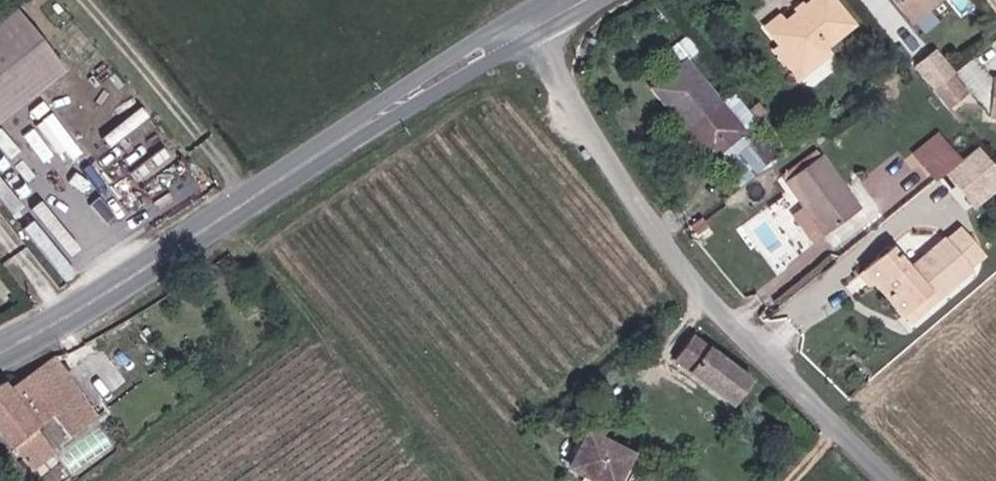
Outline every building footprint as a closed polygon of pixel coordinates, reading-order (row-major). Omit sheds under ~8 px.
[(822,47),(851,25),(832,0),(813,0),(784,22),(781,18),(766,29),(780,47),(796,68),(822,47)] [(909,22),(937,0),(892,0),(909,22)] [(62,70),(15,12),(0,23),(0,120),(62,70)] [(742,131),(719,103),(685,61),(698,50),(686,35),(665,52),(677,67),(650,89),(708,160),(743,132),(742,131)] [(836,66),(822,47),(796,68),(780,47),(775,51),(805,90),(836,66)] [(931,55),(914,69),(931,90),(948,76),(931,55)] [(948,76),(931,90),(945,108),(962,94),(948,76)] [(742,131),(755,121),(747,110),(732,92),(719,103),(742,131)] [(747,110),(755,121),(764,114),(756,103),(747,110)] [(937,135),(913,154),(923,166),(947,146),(937,135)] [(923,166),(935,180),(945,171),(958,161),(947,146),(923,166)] [(958,161),(945,171),(965,195),(995,170),(976,146),(958,161)] [(783,182),(823,236),(859,210),(819,156),(783,182)] [(965,195),(973,205),(995,186),(995,170),(965,195)] [(860,271),(900,317),(928,293),(934,300),(971,268),(969,266),(981,256),(958,230),(946,241),(944,239),(908,271),(888,247),(860,271)] [(906,324),(934,300),(928,293),(900,317),(906,324)] [(671,360),(732,406),(751,382),(690,335),(671,360)] [(56,355),(53,356),(63,371),(69,367),(61,355),(58,357),(56,355)] [(53,356),(20,380),(69,440),(97,418),(63,371),(53,356)] [(69,440),(20,380),(5,389),(0,383),(0,436),(21,462),(45,443),(53,452),(69,440)] [(586,473),(582,480),(623,480),(633,461),(587,438),(573,466),(586,473)] [(45,443),(21,462),(29,471),(53,452),(45,443)]
